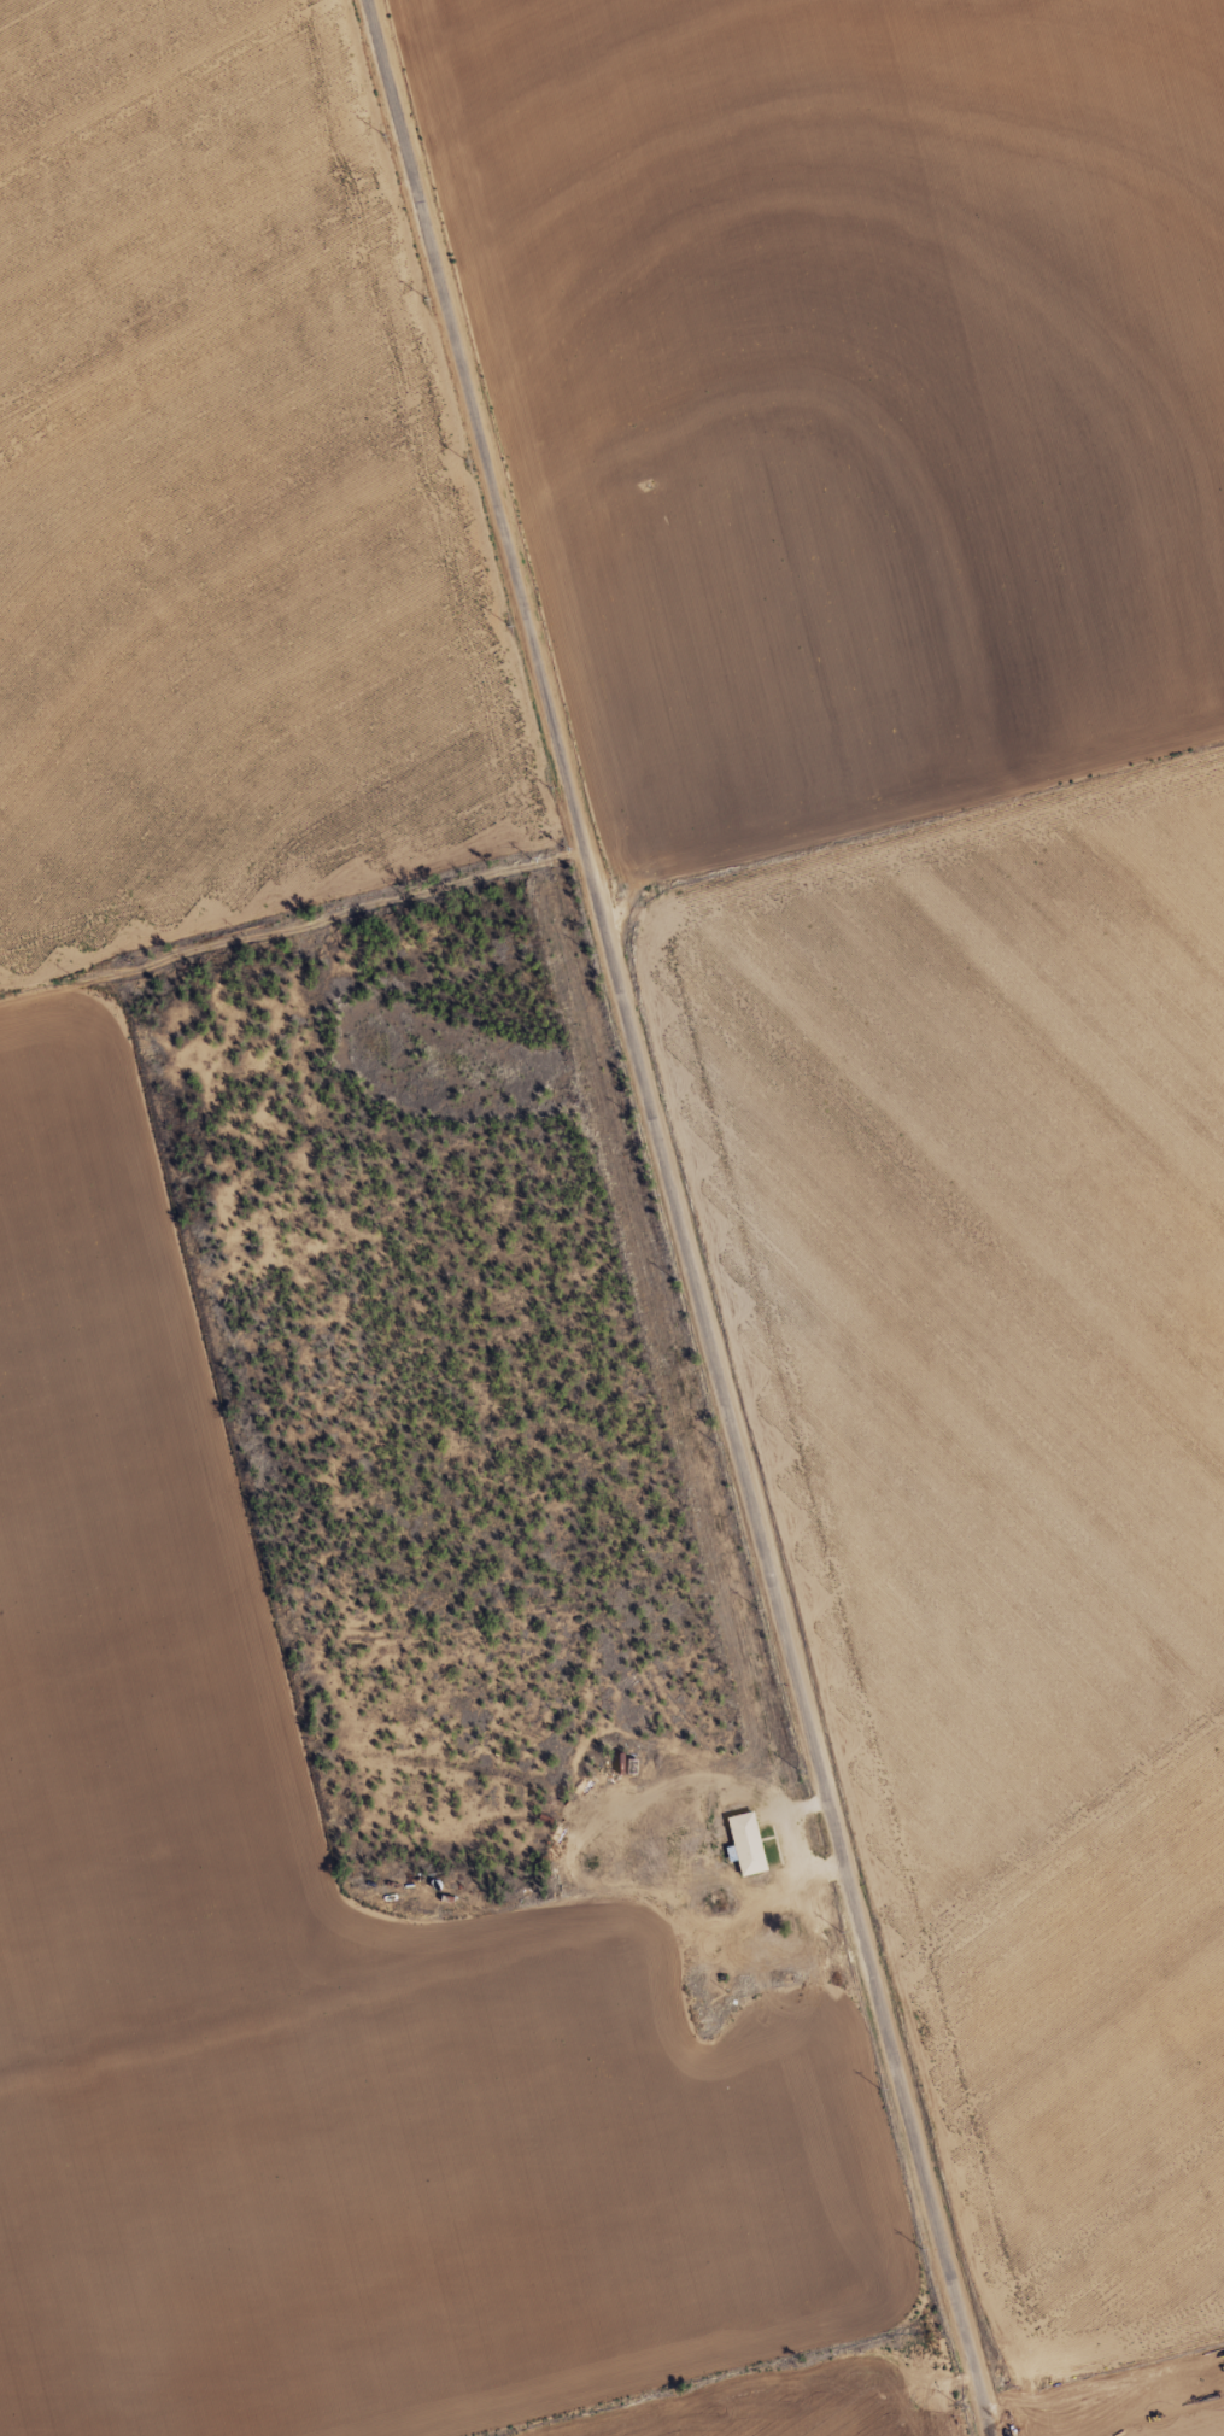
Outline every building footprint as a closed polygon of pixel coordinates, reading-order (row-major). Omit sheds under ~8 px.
[(755,1811),(728,1816),(739,1876),(766,1872),(755,1811)]
